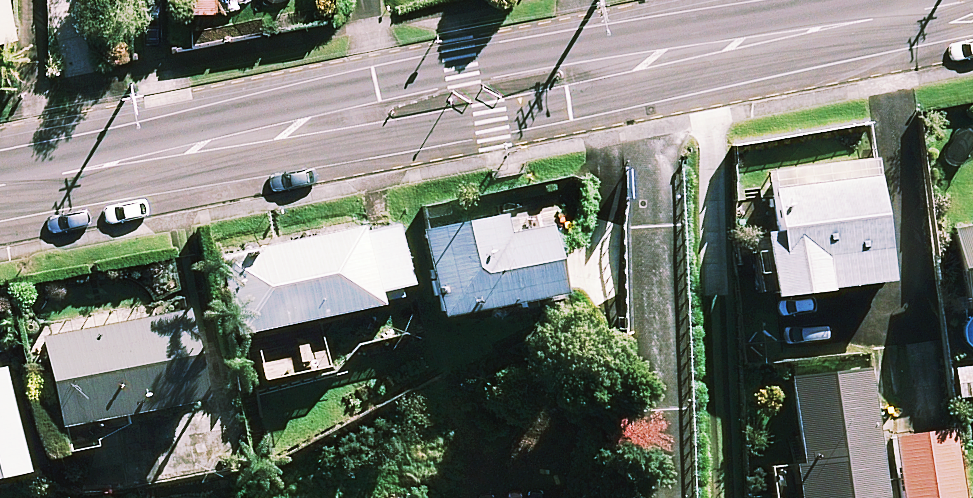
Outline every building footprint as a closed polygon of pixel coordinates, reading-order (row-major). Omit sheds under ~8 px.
[(18,39),(11,0),(0,0),(0,42),(18,39)] [(191,17),(212,17),(213,0),(192,0),(191,17)] [(891,285),(875,163),(771,176),(778,231),(764,232),(772,300),(891,285)] [(505,238),(501,216),(424,229),(440,320),(561,299),(549,230),(505,238)] [(408,289),(396,224),(224,256),(239,336),(378,310),(375,295),(408,289)] [(950,235),(965,312),(972,311),(972,230),(950,235)] [(202,404),(185,312),(41,339),(58,431),(202,404)] [(0,364),(0,481),(22,477),(0,364)] [(798,469),(769,469),(769,497),(877,497),(878,376),(799,375),(798,469)] [(955,433),(896,438),(901,497),(960,497),(955,433)]
